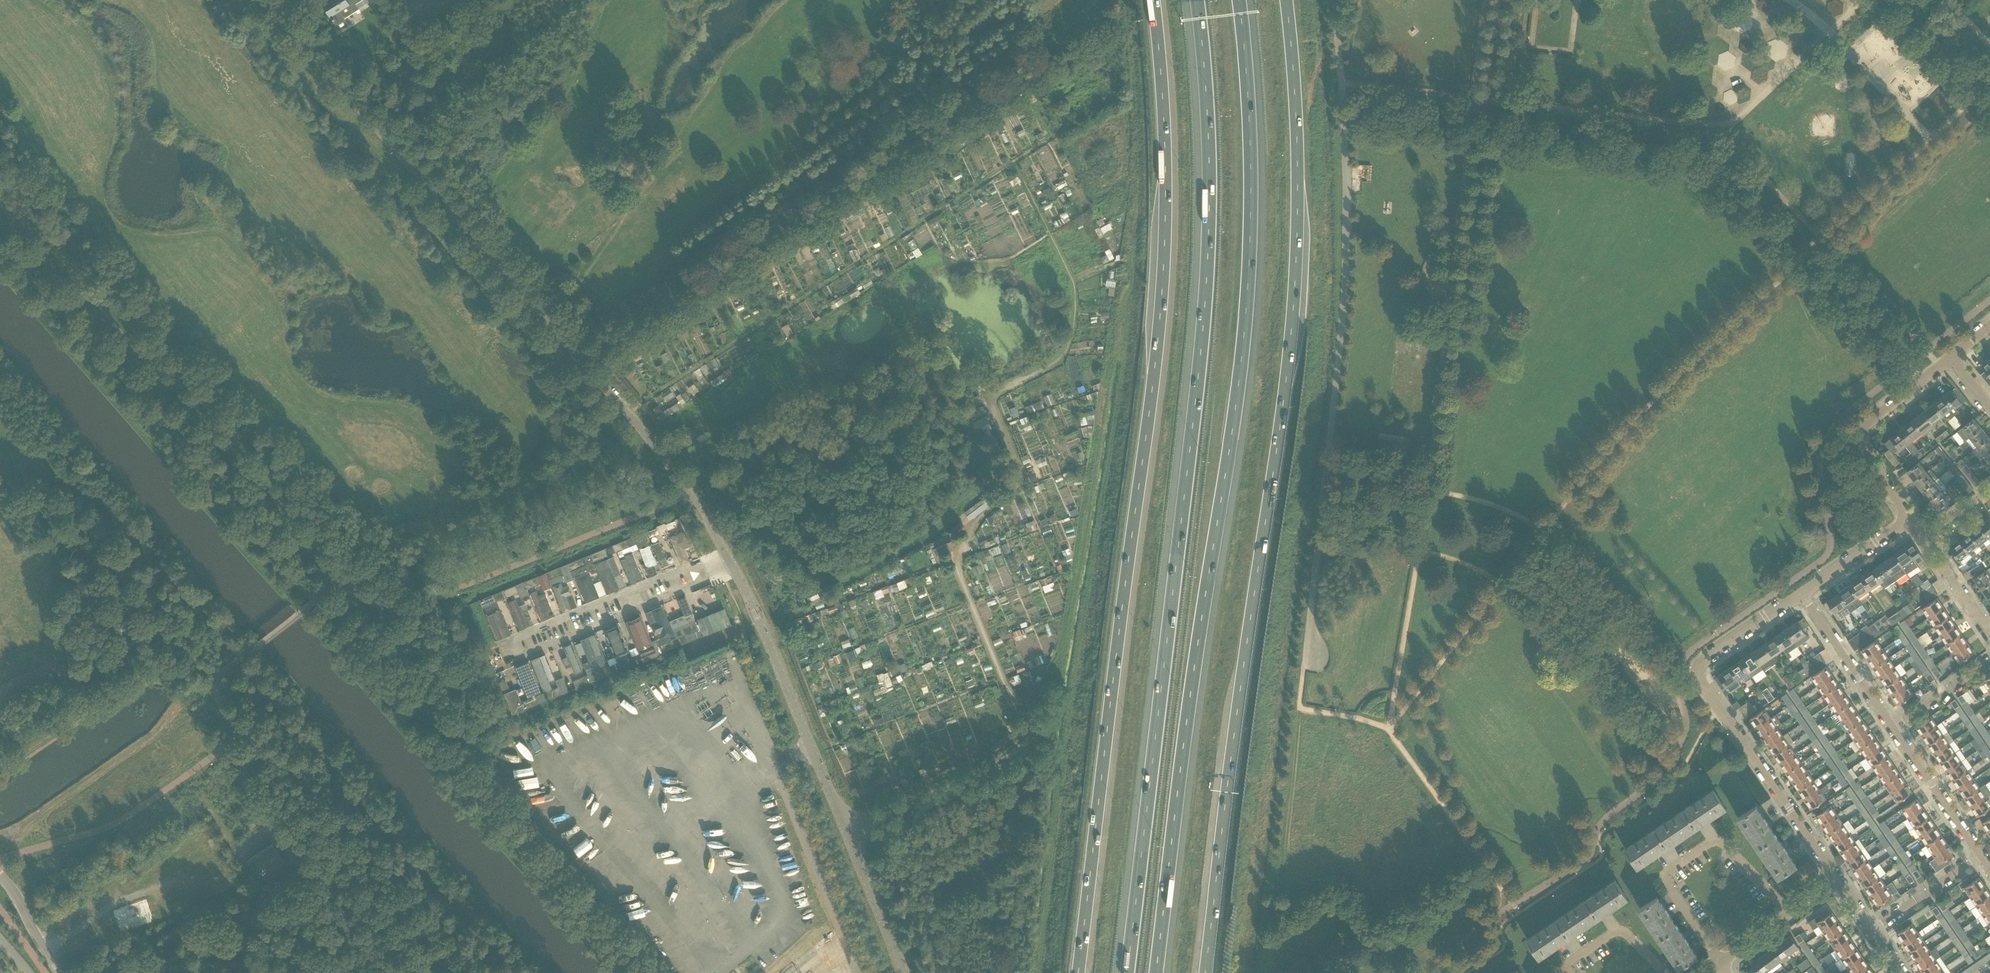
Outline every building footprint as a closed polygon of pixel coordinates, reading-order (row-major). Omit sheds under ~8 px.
[(321,3),(330,17),(330,16),(339,31),(348,25),(344,18),(359,9),(370,2),(369,0),(329,0),(323,4),(322,2),(321,3)] [(960,236),(953,239),(961,263),(978,257),(976,251),(966,254),(960,236)] [(1110,295),(1116,295),(1116,279),(1108,279),(1108,288),(1110,288),(1110,295)] [(1980,374),(1982,376),(1985,380),(1989,386),(1989,385),(1989,359),(1988,361),(1988,360),(1987,360),(1988,361),(1985,363),(1982,366),(1983,368),(1985,371),(1980,374)] [(1934,403),(1934,404),(1943,415),(1948,421),(1965,407),(1951,390),(1945,395),(1944,395),(1945,396),(1934,404),(1934,403)] [(685,399),(668,407),(671,412),(688,405),(685,399)] [(1923,412),(1932,423),(1943,415),(1934,404),(1933,404),(1934,404),(1924,412),(1923,412)] [(1913,420),(1912,421),(1921,432),(1924,435),(1935,427),(1932,423),(1923,412),(1923,413),(1913,421),(1913,420)] [(1959,430),(1957,432),(1965,441),(1966,440),(1981,428),(1980,428),(1973,419),(1974,419),(1973,418),(1966,425),(1959,430)] [(1902,429),(1910,440),(1921,432),(1912,421),(1913,421),(1902,430),(1902,429)] [(1974,450),(1978,446),(1989,438),(1988,437),(1988,438),(1981,429),(1981,428),(1966,440),(1974,450)] [(1910,440),(1902,429),(1901,429),(1902,430),(1891,438),(1885,443),(1884,443),(1893,454),(1899,449),(1900,449),(1905,445),(1909,450),(1915,446),(1910,440)] [(1946,430),(1941,434),(1944,438),(1949,434),(1946,430)] [(699,442),(706,439),(703,433),(696,437),(699,442)] [(1941,434),(1935,439),(1938,443),(1944,438),(1941,434)] [(1980,460),(1989,452),(1989,440),(1988,438),(1989,438),(1978,446),(1981,451),(1977,455),(1980,460)] [(1908,459),(1901,465),(1905,469),(1923,455),(1919,451),(1915,446),(1909,450),(1911,452),(1905,457),(1908,459)] [(1923,447),(1919,451),(1923,455),(1927,452),(1923,447)] [(1942,450),(1938,453),(1943,459),(1946,456),(1947,456),(1942,450)] [(1952,450),(1949,453),(1953,459),(1957,456),(1952,450)] [(1980,460),(1984,464),(1989,460),(1989,462),(1989,452),(1980,460)] [(1946,456),(1943,459),(1947,464),(1951,461),(1947,456),(1946,456)] [(1961,459),(1956,463),(1961,468),(1964,473),(1969,469),(1966,464),(1961,459)] [(1914,481),(1915,481),(1926,473),(1918,463),(1919,463),(1918,462),(1907,472),(1908,472),(1915,481),(1914,481)] [(1926,473),(1915,481),(1915,482),(1915,481),(1922,490),(1922,491),(1933,482),(1929,477),(1933,474),(1930,469),(1926,473)] [(1969,469),(1964,473),(1969,479),(1974,475),(1969,469)] [(1953,474),(1957,479),(1962,475),(1958,470),(1953,474)] [(1962,475),(1957,479),(1968,493),(1973,489),(1962,475)] [(1930,500),(1941,491),(1946,487),(1938,478),(1933,482),(1922,491),(1923,491),(1930,500)] [(1946,487),(1941,491),(1944,496),(1949,492),(1946,487)] [(1941,491),(1930,500),(1938,509),(1937,509),(1938,510),(1949,501),(1949,500),(1948,501),(1944,496),(1941,491)] [(1979,526),(1988,537),(1989,540),(1989,520),(1988,519),(1979,526)] [(674,520),(665,524),(667,530),(677,526),(674,520)] [(1969,534),(1978,545),(1981,549),(1986,545),(1989,542),(1989,540),(1988,537),(1979,526),(1978,527),(1977,525),(1972,529),(1973,531),(1969,534)] [(657,528),(647,532),(650,537),(659,533),(657,528)] [(643,533),(634,536),(636,544),(639,549),(648,545),(643,533)] [(677,534),(661,541),(672,569),(688,562),(677,534)] [(1969,534),(1960,541),(1969,552),(1972,556),(1981,549),(1978,545),(1969,534)] [(634,536),(612,545),(612,546),(615,553),(617,552),(619,557),(624,555),(621,550),(636,544),(634,536)] [(750,545),(747,540),(742,543),(744,548),(750,545)] [(1953,553),(1950,556),(1958,567),(1962,563),(1972,556),(1969,552),(1960,541),(1960,542),(1958,540),(1953,544),(1954,546),(1950,549),(1953,553)] [(952,541),(933,549),(935,555),(955,547),(952,541)] [(1906,547),(1905,547),(1905,548),(1895,555),(1894,554),(1894,555),(1906,572),(1906,573),(1917,565),(1924,560),(1913,543),(1906,547)] [(638,551),(645,569),(653,566),(655,565),(648,547),(638,551)] [(0,552),(0,565),(12,559),(8,548),(0,552)] [(605,548),(589,555),(592,562),(608,555),(605,548)] [(589,555),(567,564),(573,578),(579,575),(576,569),(584,565),(585,568),(592,573),(596,571),(592,562),(589,555)] [(629,587),(643,581),(633,555),(618,561),(629,587)] [(1883,562),(1894,580),(1906,572),(1894,555),(1883,563),(1883,562)] [(607,595),(626,588),(614,557),(595,565),(607,595)] [(1977,565),(1981,570),(1986,567),(1989,564),(1989,562),(1987,558),(1982,562),(1977,565)] [(0,565),(0,577),(17,569),(12,559),(0,565)] [(1872,570),(1871,570),(1879,581),(1883,588),(1894,580),(1883,562),(1883,563),(1872,570)] [(567,564),(545,573),(551,586),(562,581),(565,582),(566,582),(574,580),(573,578),(567,564)] [(1981,570),(1977,565),(1963,575),(1966,580),(1981,570)] [(645,569),(649,578),(657,575),(653,566),(645,569)] [(1982,588),(1989,583),(1989,568),(1975,578),(1982,588)] [(0,577),(0,589),(22,579),(17,569),(0,577)] [(1861,577),(1860,578),(1868,589),(1879,581),(1871,570),(1872,571),(1861,578),(1861,577)] [(545,573),(523,582),(526,589),(540,583),(543,590),(551,587),(551,586),(545,573)] [(584,605),(598,599),(588,574),(574,580),(584,605)] [(1849,585),(1857,597),(1868,589),(1860,578),(1850,586),(1849,585)] [(523,582),(501,591),(504,598),(520,592),(523,601),(529,598),(528,594),(526,589),(523,582)] [(570,595),(565,582),(551,588),(562,614),(569,611),(564,598),(570,595)] [(1988,598),(1989,597),(1989,583),(1982,588),(1988,598)] [(1921,591),(1924,596),(1934,589),(1931,584),(1921,591)] [(1838,593),(1850,611),(1851,611),(1855,617),(1865,609),(1857,597),(1849,585),(1849,586),(1839,593),(1838,593)] [(1934,589),(1924,596),(1928,601),(1938,594),(1934,589)] [(501,591),(479,600),(482,607),(504,598),(501,591)] [(540,623),(546,621),(534,591),(528,594),(529,598),(540,623)] [(1850,611),(1838,593),(1838,594),(1827,601),(1827,600),(1826,601),(1827,601),(1823,604),(1823,603),(1822,603),(1835,622),(1850,611)] [(685,617),(692,614),(685,597),(678,600),(685,617)] [(1922,608),(1928,617),(1943,607),(1936,598),(1922,608)] [(683,615),(676,599),(663,605),(670,620),(683,615)] [(506,603),(518,632),(526,629),(514,600),(506,603)] [(1913,600),(1909,602),(1914,610),(1918,607),(1913,600)] [(1909,602),(1903,606),(1908,614),(1914,610),(1909,602)] [(674,634),(662,605),(642,613),(653,638),(658,636),(660,640),(674,634)] [(1928,617),(1934,626),(1949,616),(1943,607),(1928,617)] [(509,636),(498,610),(485,616),(495,641),(509,636)] [(1896,613),(1888,618),(1892,625),(1900,619),(1896,613)] [(653,648),(639,614),(617,623),(631,657),(653,648)] [(1879,619),(1874,622),(1878,628),(1882,624),(1886,629),(1892,625),(1888,618),(1885,615),(1879,619)] [(697,620),(703,636),(713,631),(707,616),(697,620)] [(1934,626),(1941,635),(1955,625),(1949,616),(1934,626)] [(1785,629),(1797,646),(1809,638),(1802,629),(1809,625),(1804,617),(1803,617),(1803,618),(1797,622),(1797,621),(1796,622),(1797,622),(1786,630),(1785,629)] [(1904,620),(1900,623),(1904,630),(1909,627),(1904,620)] [(617,623),(595,632),(610,666),(613,673),(620,670),(617,663),(618,662),(616,657),(629,651),(617,623)] [(1866,625),(1860,629),(1861,631),(1865,636),(1871,632),(1866,625)] [(1898,625),(1893,628),(1897,634),(1902,631),(1898,625)] [(1941,635),(1947,644),(1961,634),(1955,625),(1941,635)] [(1774,637),(1782,648),(1789,658),(1792,656),(1789,653),(1789,652),(1797,646),(1785,629),(1783,629),(1780,631),(1780,633),(1780,634),(1775,637),(1774,637)] [(1865,636),(1851,646),(1855,651),(1858,648),(1868,641),(1878,635),(1874,630),(1871,632),(1865,636)] [(699,631),(677,640),(679,646),(701,636),(699,631)] [(1861,631),(1848,641),(1851,646),(1865,636),(1861,631)] [(1912,641),(1918,650),(1922,647),(1932,640),(1926,631),(1916,638),(1912,641)] [(594,661),(598,670),(610,666),(595,632),(578,639),(588,664),(594,661)] [(1912,632),(1908,635),(1912,641),(1916,638),(1912,632)] [(1947,644),(1953,653),(1967,643),(1961,634),(1947,644)] [(1763,644),(1771,656),(1782,648),(1774,637),(1774,638),(1763,645),(1763,644)] [(1906,637),(1901,640),(1905,646),(1910,642),(1906,637)] [(659,639),(652,642),(654,647),(657,655),(679,646),(677,640),(676,638),(662,644),(659,639)] [(1861,650),(1867,658),(1881,649),(1875,640),(1861,650)] [(573,641),(560,646),(565,658),(561,660),(565,671),(570,669),(574,680),(587,675),(573,641)] [(1910,642),(1905,646),(1910,652),(1915,649),(1910,642)] [(1967,643),(1953,653),(1960,663),(1972,654),(1974,653),(1967,643)] [(1752,652),(1760,664),(1771,656),(1763,644),(1763,645),(1752,653),(1752,652)] [(653,648),(631,657),(634,664),(657,655),(654,647),(653,648)] [(1922,647),(1918,650),(1924,659),(1928,656),(1922,647)] [(1867,658),(1873,667),(1888,658),(1881,649),(1867,658)] [(617,663),(620,670),(634,664),(631,657),(629,651),(616,657),(618,662),(617,663)] [(1741,660),(1740,660),(1752,677),(1763,669),(1760,664),(1752,652),(1751,652),(1752,653),(1741,660)] [(1912,655),(1918,664),(1922,661),(1916,652),(1912,655)] [(1809,660),(1812,665),(1822,658),(1819,653),(1809,660)] [(529,660),(543,693),(557,687),(543,654),(529,660)] [(1972,654),(1960,663),(1963,667),(1975,659),(1972,654)] [(1928,656),(1924,659),(1929,666),(1933,663),(1928,656)] [(1822,658),(1812,665),(1815,670),(1825,663),(1822,658)] [(1873,667),(1880,677),(1894,667),(1888,658),(1873,667)] [(1729,667),(1737,679),(1741,677),(1743,680),(1746,681),(1752,677),(1740,660),(1741,661),(1730,668),(1729,667)] [(1809,660),(1802,665),(1804,667),(1805,668),(1806,669),(1811,666),(1814,671),(1815,670),(1812,665),(1809,660)] [(1918,664),(1924,673),(1928,670),(1922,661),(1918,664)] [(515,665),(507,669),(516,694),(525,691),(515,665)] [(574,680),(573,681),(576,688),(598,679),(595,672),(593,666),(585,669),(587,675),(574,680)] [(598,670),(595,672),(598,679),(613,673),(610,666),(598,670)] [(1805,668),(1798,672),(1803,679),(1814,671),(1811,666),(1806,669),(1805,668)] [(1718,676),(1714,679),(1722,690),(1726,687),(1726,688),(1727,687),(1726,686),(1734,681),(1737,679),(1729,667),(1729,668),(1719,676),(1718,675),(1718,676)] [(1811,676),(1817,685),(1831,675),(1825,667),(1811,676)] [(1880,677),(1886,686),(1900,676),(1894,667),(1880,677)] [(1936,669),(1932,671),(1937,678),(1941,675),(1941,674),(1937,668),(1936,668),(1936,669)] [(1930,673),(1926,676),(1930,682),(1934,679),(1930,673)] [(1787,674),(1782,678),(1785,683),(1790,679),(1787,674)] [(1018,675),(1009,679),(1012,686),(1021,682),(1018,675)] [(1817,685),(1823,694),(1837,684),(1831,675),(1817,685)] [(1977,684),(1984,693),(1989,689),(1989,675),(1983,680),(1977,684)] [(1886,686),(1892,695),(1906,685),(1900,676),(1886,686)] [(557,687),(543,693),(546,701),(568,691),(565,684),(562,677),(555,680),(558,687),(557,687)] [(1790,679),(1785,683),(1789,688),(1791,686),(1792,686),(1794,684),(1790,679)] [(499,683),(504,694),(510,692),(505,681),(499,683)] [(1823,694),(1829,703),(1844,693),(1837,684),(1823,694)] [(1906,685),(1892,695),(1899,704),(1905,700),(1909,705),(1919,698),(1915,693),(1913,695),(1906,685)] [(1767,688),(1762,691),(1766,696),(1771,693),(1767,688)] [(1793,689),(1788,692),(1794,701),(1799,698),(1793,689)] [(1962,695),(1958,698),(1962,704),(1966,701),(1971,697),(1967,691),(1962,695)] [(519,698),(507,703),(512,715),(522,710),(523,710),(524,710),(546,701),(543,693),(521,703),(519,698)] [(1771,693),(1766,696),(1769,701),(1774,698),(1771,693)] [(1829,703),(1836,712),(1850,702),(1844,693),(1829,703)] [(1786,694),(1782,697),(1786,704),(1789,701),(1790,701),(1791,700),(1786,694)] [(1800,700),(1796,703),(1800,709),(1805,706),(1800,700)] [(1955,700),(1950,703),(1955,709),(1959,706),(1955,700)] [(1737,701),(1732,705),(1735,710),(1741,706),(1737,701)] [(1740,708),(1743,713),(1753,706),(1749,701),(1740,708)] [(1836,712),(1842,721),(1856,711),(1850,702),(1836,712)] [(1793,705),(1789,708),(1794,715),(1798,712),(1793,704),(1793,705)] [(1753,706),(1743,713),(1746,717),(1756,711),(1753,706)] [(1805,706),(1800,709),(1804,715),(1806,719),(1811,716),(1809,712),(1808,711),(1805,706)] [(1971,707),(1966,711),(1970,716),(1975,713),(1971,707)] [(0,709),(0,732),(3,731),(3,730),(10,727),(7,722),(9,721),(3,708),(0,709)] [(1750,719),(1756,728),(1770,718),(1764,709),(1750,719)] [(1842,721),(1848,730),(1862,720),(1856,711),(1842,721)] [(1964,711),(1959,714),(1963,720),(1967,717),(1964,711)] [(1798,712),(1794,715),(1798,721),(1802,718),(1798,712)] [(1975,713),(1970,716),(1975,723),(1980,720),(1975,713)] [(1770,718),(1756,728),(1762,737),(1776,727),(1781,724),(1775,715),(1770,718)] [(1916,726),(1922,734),(1936,725),(1930,716),(1916,726)] [(1967,717),(1963,720),(1968,726),(1972,723),(1967,717)] [(1813,719),(1808,722),(1812,728),(1817,725),(1813,719)] [(1848,730),(1854,739),(1868,729),(1862,720),(1848,730)] [(1805,722),(1801,725),(1806,733),(1811,730),(1805,722)] [(1817,725),(1812,728),(1816,734),(1821,731),(1817,725)] [(1922,734),(1928,744),(1942,734),(1936,725),(1922,734)] [(1983,725),(1978,728),(1982,734),(1987,731),(1983,725)] [(936,755),(954,746),(946,727),(927,735),(936,755)] [(1762,737),(1768,746),(1782,736),(1776,727),(1762,737)] [(1975,728),(1971,731),(1976,738),(1980,735),(1975,728)] [(1856,751),(1860,748),(1874,738),(1868,729),(1854,739),(1849,742),(1856,751)] [(1811,730),(1806,733),(1810,739),(1815,736),(1811,730)] [(0,732),(0,741),(3,747),(9,744),(6,738),(3,731),(0,732)] [(1928,744),(1934,752),(1949,743),(1942,734),(1928,744)] [(1976,738),(1982,747),(1986,744),(1980,735),(1976,738)] [(1782,736),(1768,746),(1774,755),(1788,745),(1793,742),(1789,736),(1784,739),(1782,736)] [(1826,736),(1821,740),(1825,746),(1830,743),(1826,736)] [(1860,748),(1866,757),(1881,747),(1874,738),(1860,748)] [(1813,743),(1818,751),(1823,748),(1818,740),(1813,743)] [(1830,743),(1825,746),(1829,752),(1834,748),(1830,743)] [(1934,752),(1941,762),(1955,752),(1949,743),(1934,752)] [(1977,750),(1983,759),(1988,756),(1989,754),(1989,750),(1986,744),(1982,747),(1977,750)] [(1774,755),(1780,764),(1795,754),(1788,745),(1774,755)] [(1881,747),(1866,757),(1873,766),(1887,756),(1881,747)] [(1823,748),(1818,751),(1823,757),(1827,753),(1823,748)] [(1941,762),(1947,771),(1961,761),(1955,752),(1941,762)] [(1780,764),(1787,773),(1801,763),(1795,754),(1780,764)] [(1838,754),(1833,758),(1837,763),(1842,760),(1838,754)] [(1873,766),(1879,775),(1893,765),(1887,756),(1873,766)] [(1825,761),(1831,769),(1836,765),(1830,758),(1825,761)] [(1961,761),(1947,771),(1953,780),(1967,770),(1972,767),(1966,758),(1961,761)] [(1842,760),(1837,763),(1841,769),(1846,766),(1842,760)] [(1787,773),(1793,782),(1807,772),(1801,763),(1787,773)] [(1836,765),(1831,769),(1835,774),(1840,771),(1836,765)] [(1879,775),(1885,784),(1899,774),(1893,765),(1879,775)] [(1953,780),(1959,789),(1973,779),(1967,770),(1953,780)] [(1850,772),(1845,775),(1849,782),(1854,778),(1857,776),(1853,771),(1850,773),(1850,772)] [(1793,782),(1799,790),(1813,781),(1807,772),(1793,782)] [(1885,784),(1891,793),(1905,783),(1899,774),(1885,784)] [(1848,784),(1842,775),(1837,778),(1844,787),(1848,784)] [(542,777),(521,778),(521,788),(542,787),(542,777)] [(1854,778),(1849,782),(1853,787),(1858,784),(1854,778)] [(1959,789),(1966,798),(1980,788),(1973,779),(1959,789)] [(1799,790),(1805,800),(1819,790),(1813,781),(1799,790)] [(1905,783),(1891,793),(1897,802),(1912,792),(1905,783)] [(1819,790),(1805,800),(1811,809),(1825,799),(1822,795),(1829,790),(1826,785),(1819,790)] [(1966,798),(1972,807),(1986,797),(1989,794),(1989,793),(1984,785),(1979,788),(1980,788),(1966,798)] [(1861,788),(1856,791),(1862,799),(1866,797),(1861,788)] [(1713,790),(1684,809),(1696,827),(1725,807),(1713,790)] [(1852,790),(1848,793),(1853,800),(1857,797),(1852,790)] [(1866,797),(1862,799),(1868,809),(1873,806),(1866,797)] [(1972,807),(1978,816),(1989,808),(1989,803),(1986,797),(1972,807)] [(1902,808),(1909,818),(1923,808),(1916,799),(1902,808)] [(1860,802),(1856,804),(1860,811),(1864,808),(1860,802)] [(1738,818),(1758,847),(1776,835),(1756,806),(1738,818)] [(1816,816),(1822,824),(1836,815),(1830,806),(1816,816)] [(1873,806),(1868,809),(1874,817),(1879,814),(1873,806)] [(1864,808),(1860,811),(1865,818),(1869,815),(1864,808)] [(1909,818),(1915,827),(1929,817),(1923,808),(1909,818)] [(1684,809),(1654,829),(1666,847),(1696,827),(1684,809)] [(1979,818),(1982,823),(1988,831),(1989,830),(1989,811),(1979,818)] [(1822,824),(1828,833),(1842,824),(1836,815),(1822,824)] [(1915,827),(1921,836),(1935,826),(1929,817),(1915,827)] [(1872,820),(1868,822),(1873,829),(1877,826),(1872,820)] [(1828,833),(1834,842),(1848,833),(1842,824),(1828,833)] [(1877,826),(1873,829),(1878,836),(1882,833),(1877,826)] [(1921,836),(1927,845),(1941,835),(1935,826),(1921,836)] [(1666,847),(1654,829),(1625,849),(1637,867),(1666,847)] [(1834,842),(1840,851),(1854,842),(1848,833),(1834,842)] [(1892,833),(1888,836),(1892,842),(1896,839),(1892,833)] [(1776,835),(1758,847),(1779,876),(1796,864),(1776,835)] [(1927,845),(1922,849),(1927,857),(1933,853),(1933,854),(1947,844),(1941,835),(1927,845)] [(1881,841),(1877,844),(1881,850),(1885,847),(1889,844),(1885,838),(1881,840),(1881,841)] [(1896,839),(1892,842),(1897,849),(1901,847),(1896,839)] [(1840,851),(1847,861),(1861,851),(1854,842),(1840,851)] [(1889,844),(1885,847),(1892,856),(1896,853),(1889,844)] [(1930,862),(1936,872),(1949,863),(1946,858),(1953,853),(1947,844),(1933,854),(1936,858),(1930,862)] [(1847,861),(1853,869),(1867,860),(1861,851),(1847,861)] [(1904,851),(1900,854),(1904,860),(1908,857),(1904,851)] [(207,852),(193,859),(196,865),(189,868),(192,873),(212,862),(207,852)] [(1897,856),(1893,858),(1893,859),(1898,865),(1902,862),(1898,856),(1897,856)] [(1908,857),(1904,860),(1909,867),(1913,865),(1908,857)] [(1853,869),(1859,878),(1873,869),(1867,860),(1853,869)] [(1902,862),(1898,865),(1903,872),(1907,869),(1902,862)] [(1873,869),(1859,878),(1865,887),(1879,878),(1886,873),(1880,864),(1873,869)] [(1913,872),(1917,878),(1922,875),(1917,869),(1913,872)] [(1910,874),(1905,877),(1910,884),(1914,880),(1910,874)] [(1964,887),(1971,896),(1985,886),(1979,877),(1972,882),(1969,877),(1959,884),(1962,888),(1964,887)] [(1865,887),(1871,896),(1885,887),(1879,878),(1865,887)] [(1615,880),(1585,900),(1597,918),(1627,898),(1615,880)] [(1977,905),(1989,896),(1989,894),(1985,886),(1971,896),(1977,905)] [(1885,887),(1871,896),(1877,905),(1878,905),(1881,903),(1882,905),(1884,908),(1888,905),(1895,901),(1885,887)] [(1639,908),(1660,938),(1677,926),(1657,896),(1639,908)] [(1983,914),(1989,910),(1989,896),(1977,905),(1983,914)] [(123,932),(158,921),(151,897),(116,907),(123,932)] [(1585,900),(1556,920),(1568,938),(1597,918),(1585,900)] [(1939,905),(1943,911),(1948,908),(1943,902),(1939,905)] [(1936,906),(1931,910),(1936,916),(1940,913),(1936,906)] [(634,920),(648,914),(645,907),(631,913),(634,920)] [(1978,918),(1984,927),(1989,923),(1989,910),(1983,914),(1978,918)] [(1820,914),(1808,922),(1817,935),(1823,931),(1837,922),(1831,912),(1822,918),(1820,914)] [(1951,913),(1947,916),(1951,923),(1955,920),(1951,913)] [(1903,929),(1897,933),(1903,943),(1917,933),(1911,924),(1913,922),(1910,917),(1900,924),(1903,929)] [(1945,918),(1940,921),(1944,928),(1949,924),(1945,918)] [(1568,938),(1556,920),(1527,939),(1539,957),(1568,938)] [(1955,920),(1951,923),(1954,928),(1959,925),(1955,920)] [(1823,931),(1830,941),(1844,931),(1837,922),(1823,931)] [(1949,924),(1944,928),(1948,933),(1953,930),(1949,924)] [(1677,926),(1660,938),(1680,968),(1697,955),(1677,926)] [(1830,941),(1836,950),(1850,940),(1844,931),(1830,941)] [(1963,931),(1959,934),(1963,941),(1968,938),(1963,931)] [(1799,934),(1795,937),(1799,943),(1804,940),(1803,939),(1807,936),(1804,932),(1800,934),(1799,934)] [(1903,943),(1909,952),(1924,942),(1917,933),(1903,943)] [(1790,936),(1780,943),(1788,954),(1797,947),(1798,947),(1799,947),(1790,935),(1789,935),(1790,936)] [(1957,936),(1952,939),(1957,946),(1961,942),(1957,936)] [(1968,938),(1963,941),(1967,946),(1972,943),(1968,938)] [(1836,950),(1842,959),(1856,949),(1850,940),(1836,950)] [(1909,952),(1915,961),(1930,951),(1924,942),(1909,952)] [(1961,942),(1957,946),(1961,952),(1965,948),(1961,942)] [(1780,943),(1771,950),(1779,961),(1788,954),(1780,943)] [(1802,948),(1808,956),(1813,953),(1806,944),(1802,948)] [(1974,947),(1970,950),(1976,959),(1980,956),(1987,951),(1984,947),(1984,946),(1977,951),(1974,947)] [(1842,959),(1848,968),(1862,958),(1856,949),(1842,959)] [(1771,950),(1761,957),(1769,968),(1779,961),(1771,950)] [(1915,961),(1921,970),(1936,960),(1930,951),(1915,961)] [(1968,952),(1963,955),(1969,964),(1974,960),(1968,952)] [(1813,953),(1808,956),(1812,962),(1816,958),(1813,953)] [(1761,957),(1752,965),(1751,964),(1753,968),(1748,972),(1763,972),(1769,968),(1761,957)] [(1984,957),(1977,962),(1980,966),(1987,961),(1984,958),(1984,957)] [(1852,972),(1860,972),(1868,967),(1862,958),(1848,968),(1852,972)] [(1806,959),(1798,965),(1802,970),(1802,971),(1810,965),(1806,959)] [(1924,972),(1937,972),(1942,969),(1936,960),(1921,970),(1924,972)] [(1819,972),(1821,972),(1825,971),(1819,962),(1814,965),(1819,972)] [(1966,969),(1968,972),(1970,972),(1976,969),(1973,965),(1966,969)]
